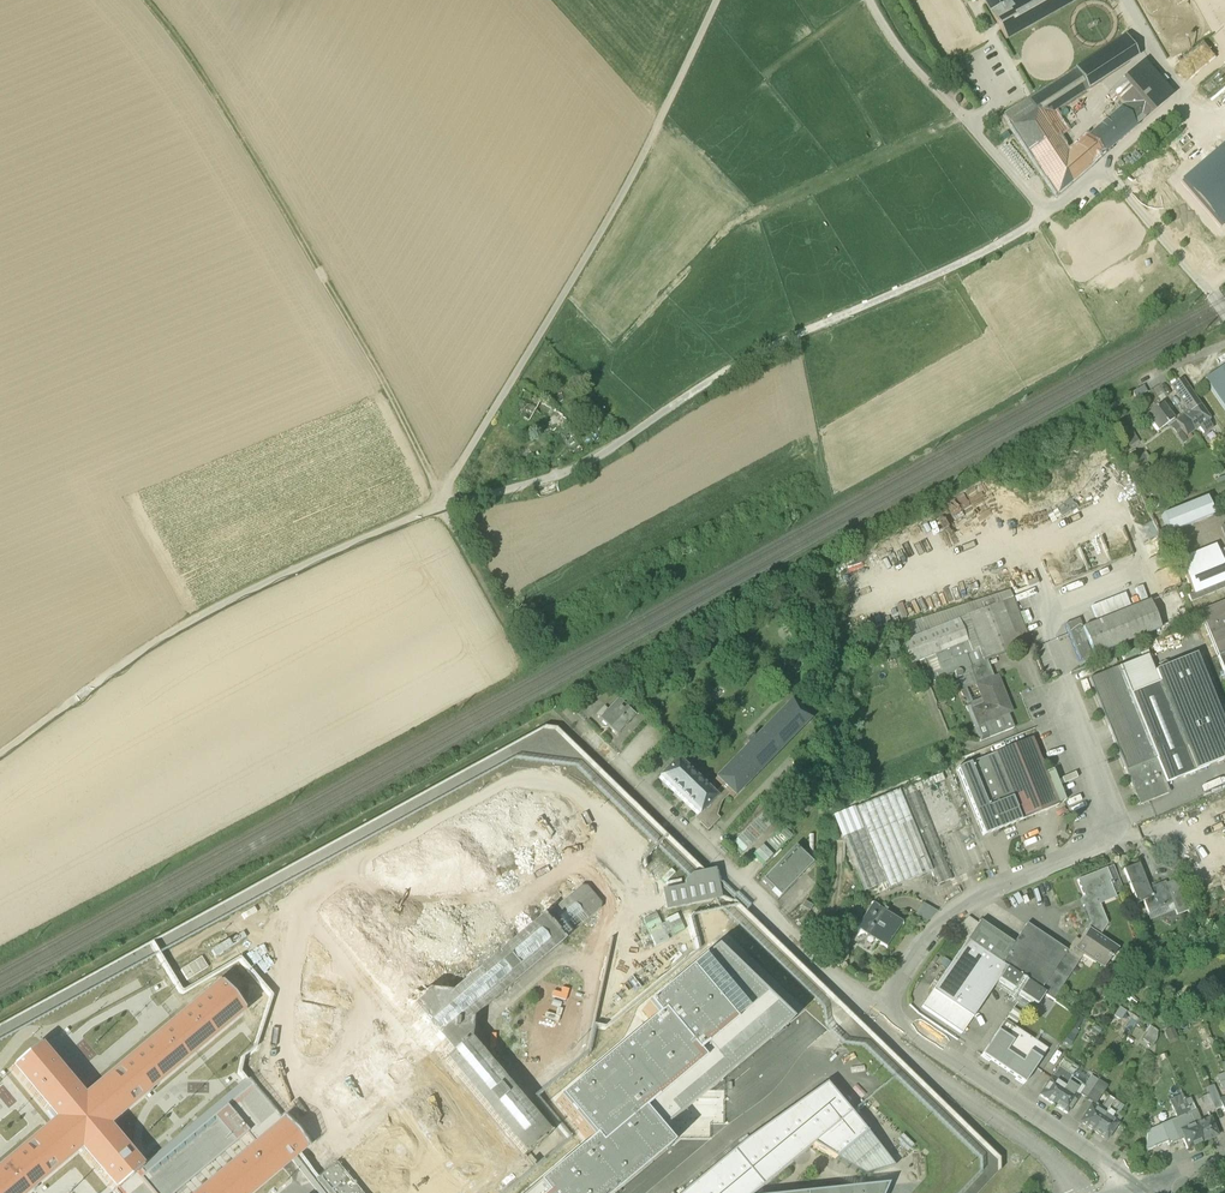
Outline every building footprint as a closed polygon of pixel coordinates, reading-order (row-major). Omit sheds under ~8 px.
[(1005,0),(983,0),(990,14),(1008,4),(1005,0)] [(1008,4),(990,14),(1005,40),(1076,0),(1015,0),(1008,4)] [(1124,37),(1075,69),(1088,89),(1137,57),(1124,37)] [(1172,94),(1143,62),(1130,74),(1158,106),(1172,94)] [(1066,155),(1054,138),(1042,119),(1050,114),(1053,112),(1088,89),(1075,69),(1029,99),(1004,115),(1011,127),(1056,195),(1094,162),(1077,146),(1066,155)] [(1134,127),(1158,106),(1130,74),(1110,91),(1123,106),(1119,110),(1134,127)] [(1103,154),(1134,127),(1119,110),(1086,138),(1103,154)] [(1065,130),(1053,112),(1050,114),(1062,132),(1065,130)] [(1062,132),(1050,114),(1042,119),(1054,138),(1062,132)] [(1086,138),(1077,146),(1094,162),(1100,157),(1103,155),(1103,154),(1086,138)] [(1180,182),(1220,227),(1224,223),(1224,143),(1180,182)] [(1203,380),(1224,411),(1224,365),(1203,380)] [(1185,407),(1189,411),(1198,404),(1181,380),(1171,387),(1180,399),(1185,407)] [(1132,392),(1136,399),(1147,392),(1143,386),(1132,392)] [(1179,412),(1185,407),(1180,399),(1173,403),(1179,412)] [(1146,416),(1157,431),(1167,424),(1173,419),(1174,419),(1162,404),(1146,416)] [(1193,431),(1199,427),(1208,420),(1198,404),(1189,411),(1182,416),(1193,431)] [(1180,428),(1187,436),(1193,431),(1182,416),(1175,421),(1180,428)] [(1175,431),(1180,428),(1175,421),(1173,419),(1167,424),(1168,426),(1172,427),(1175,431)] [(1212,426),(1208,420),(1199,427),(1204,433),(1212,426)] [(1133,431),(1124,437),(1131,448),(1140,442),(1133,431)] [(1146,452),(1133,458),(1137,466),(1150,459),(1146,452)] [(1144,481),(1138,483),(1145,498),(1151,495),(1144,481)] [(1161,516),(1168,534),(1213,516),(1206,498),(1161,516)] [(1171,547),(1185,541),(1182,535),(1168,541),(1171,547)] [(1174,553),(1188,548),(1185,541),(1171,547),(1174,554),(1174,553)] [(1174,553),(1180,567),(1193,561),(1188,548),(1174,553)] [(1217,553),(1224,574),(1224,554),(1224,550),(1217,553)] [(1193,594),(1224,581),(1224,574),(1217,553),(1182,567),(1193,594)] [(1191,602),(1224,588),(1224,581),(1193,594),(1188,596),(1191,602)] [(897,627),(902,642),(968,616),(968,615),(1001,602),(1012,597),(1009,590),(897,627)] [(1125,592),(1091,606),(1097,620),(1131,606),(1125,592)] [(1031,643),(1012,597),(1001,602),(1019,647),(1031,643)] [(1082,628),(1093,656),(1160,629),(1148,601),(1082,628)] [(1218,657),(1224,654),(1224,601),(1199,612),(1218,657)] [(968,615),(968,616),(981,649),(986,660),(987,660),(998,656),(996,653),(1006,649),(1008,652),(1019,647),(1001,602),(968,615)] [(978,650),(981,649),(968,616),(902,642),(911,665),(923,660),(935,656),(950,649),(954,660),(966,655),(970,665),(982,660),(978,650)] [(1068,634),(1080,629),(1076,620),(1064,625),(1068,634)] [(1068,634),(1079,662),(1083,660),(1084,662),(1088,660),(1087,658),(1091,657),(1080,629),(1068,634)] [(1137,648),(1121,655),(1123,661),(1140,655),(1137,648)] [(957,671),(958,671),(954,660),(950,649),(935,656),(941,672),(936,674),(938,680),(943,678),(944,679),(953,675),(953,673),(955,672),(957,671)] [(970,667),(977,686),(997,678),(997,677),(994,678),(987,660),(986,660),(981,649),(978,650),(982,660),(970,665),(969,666),(970,667)] [(966,655),(954,660),(958,671),(959,672),(970,667),(969,666),(970,665),(966,655)] [(1166,783),(1224,760),(1224,731),(1195,655),(1154,672),(1158,683),(1153,685),(1130,694),(1155,758),(1166,783)] [(1147,655),(1142,658),(1153,685),(1158,683),(1154,672),(1147,655)] [(930,677),(936,674),(941,672),(935,656),(923,660),(930,677)] [(1142,658),(1119,667),(1130,694),(1153,685),(1142,658)] [(980,742),(989,738),(982,723),(980,724),(975,712),(986,708),(985,706),(977,686),(970,667),(959,672),(960,673),(961,675),(961,677),(959,678),(958,679),(967,702),(966,707),(980,742)] [(1089,679),(1125,770),(1155,758),(1130,694),(1119,667),(1089,679)] [(980,724),(982,723),(1008,713),(1011,712),(1006,700),(1004,700),(1002,695),(1004,694),(997,678),(977,686),(985,706),(986,708),(975,712),(980,724)] [(618,699),(607,710),(605,709),(597,717),(599,719),(610,729),(616,735),(635,716),(628,709),(618,699)] [(715,780),(722,787),(729,794),(733,798),(808,721),(790,702),(753,740),(751,737),(745,743),(748,746),(715,780)] [(1014,728),(1008,713),(982,723),(989,738),(1014,728)] [(1031,739),(993,755),(1020,821),(1058,805),(1058,804),(1046,773),(1031,739)] [(983,836),(1020,821),(993,755),(956,769),(983,836)] [(1166,783),(1155,758),(1125,770),(1139,805),(1169,793),(1166,783)] [(698,815),(699,814),(716,797),(714,796),(677,760),(659,778),(698,815)] [(1046,773),(1058,804),(1065,801),(1052,771),(1046,773)] [(944,781),(942,774),(913,785),(916,792),(944,781)] [(913,785),(899,791),(932,872),(937,885),(951,879),(916,792),(913,785)] [(720,802),(729,794),(722,787),(714,796),(716,797),(699,814),(704,818),(701,821),(709,828),(719,818),(716,816),(720,802)] [(888,889),(932,872),(899,791),(855,808),(888,889)] [(854,807),(833,816),(842,838),(863,829),(854,807)] [(761,828),(775,820),(769,809),(755,818),(761,828)] [(469,884),(494,913),(561,857),(536,827),(469,884)] [(842,838),(863,892),(885,883),(863,829),(842,838)] [(772,890),(780,897),(793,884),(812,864),(795,847),(762,880),(772,890)] [(1175,911),(1177,915),(1188,910),(1176,880),(1166,884),(1165,882),(1148,888),(1138,864),(1123,870),(1137,904),(1143,901),(1147,911),(1162,905),(1163,907),(1172,904),(1175,911)] [(1109,881),(1114,894),(1123,891),(1113,866),(1106,869),(1111,880),(1109,881)] [(683,886),(661,891),(665,912),(721,900),(715,869),(691,875),(683,883),(683,886)] [(1085,897),(1088,904),(1098,901),(1114,894),(1109,881),(1111,880),(1106,869),(1078,880),(1085,897)] [(435,886),(435,875),(410,876),(411,887),(435,886)] [(581,887),(542,920),(561,942),(600,910),(601,904),(586,888),(581,887)] [(250,1084),(305,1148),(338,1122),(379,1087),(468,1192),(488,1192),(505,1180),(406,1063),(500,986),(539,1032),(564,1010),(464,892),(439,913),(477,960),(385,1037),(287,920),(258,944),(358,1060),(316,1095),(310,1099),(279,1063),(250,1084)] [(1098,901),(1100,904),(1116,898),(1114,894),(1098,901)] [(562,944),(561,942),(542,920),(540,918),(449,994),(428,992),(348,897),(323,919),(403,1015),(411,1009),(419,1019),(390,1044),(386,1040),(322,1094),(351,1128),(415,1074),(411,1070),(441,1045),(450,1055),(443,1061),(503,1134),(508,1139),(523,1158),(549,1136),(469,1041),(471,1020),(562,944)] [(802,906),(810,911),(813,905),(805,901),(802,906)] [(1086,929),(1089,931),(1099,937),(1108,924),(1100,904),(1098,901),(1088,904),(1083,906),(1090,923),(1086,929)] [(856,928),(885,948),(902,923),(873,903),(856,928)] [(915,915),(927,922),(937,912),(923,903),(915,915)] [(1163,907),(1148,913),(1147,914),(1150,921),(1175,911),(1172,904),(1163,907)] [(1148,913),(1163,907),(1162,905),(1147,911),(1148,913)] [(658,913),(645,920),(656,943),(670,936),(658,913)] [(978,924),(969,918),(958,926),(971,934),(978,924)] [(966,941),(1000,964),(1013,944),(980,921),(978,924),(971,934),(966,941)] [(1040,991),(1066,952),(1067,951),(1026,924),(1013,944),(1000,964),(1006,968),(1040,991)] [(952,932),(966,941),(971,934),(958,926),(952,931),(952,932)] [(212,950),(218,959),(251,937),(245,928),(212,950)] [(1086,929),(1078,941),(1081,942),(1089,931),(1086,929)] [(1115,948),(1099,937),(1089,931),(1081,942),(1089,947),(1084,954),(1103,967),(1115,948)] [(310,935),(304,971),(292,1044),(285,1089),(301,1091),(309,1047),(328,1050),(340,976),(327,974),(329,958),(310,935)] [(1075,939),(1067,951),(1066,952),(1079,961),(1084,954),(1089,947),(1081,942),(1078,941),(1075,939)] [(966,941),(932,991),(972,1018),(997,982),(1006,968),(1000,964),(966,941)] [(638,1116),(655,1136),(789,1025),(713,952),(684,976),(730,1029),(692,1060),(698,1066),(638,1116)] [(1045,994),(1053,1000),(1079,961),(1066,952),(1040,991),(1045,994)] [(203,956),(181,969),(187,980),(209,967),(203,956)] [(1040,991),(1006,968),(997,982),(1030,1005),(1031,1004),(1040,991)] [(174,971),(138,993),(146,1005),(182,983),(174,971)] [(684,976),(641,1012),(650,1023),(555,1104),(589,1144),(529,1192),(615,1192),(666,1150),(655,1136),(638,1116),(698,1066),(692,1060),(730,1029),(684,976)] [(0,1169),(0,1192),(28,1192),(79,1150),(115,1192),(141,1170),(106,1128),(242,1013),(219,985),(82,1100),(37,1046),(11,1069),(56,1122),(0,1169)] [(962,1034),(972,1018),(932,991),(922,1007),(962,1034)] [(1036,1007),(1045,994),(1040,991),(1031,1004),(1036,1007)] [(1131,994),(1126,998),(1134,1006),(1139,1001),(1131,994)] [(1023,1014),(1014,1007),(1006,1019),(1016,1025),(1023,1014)] [(1127,1012),(1120,1007),(1114,1016),(1121,1021),(1127,1012)] [(1015,1079),(1024,1084),(1035,1068),(1047,1050),(1004,1021),(981,1056),(990,1061),(991,1059),(1016,1078),(1015,1079)] [(1144,1039),(1153,1045),(1157,1039),(1158,1031),(1152,1027),(1144,1039)] [(1178,1037),(1174,1027),(1165,1030),(1169,1041),(1178,1037)] [(1070,1046),(1077,1036),(1070,1032),(1063,1041),(1070,1046)] [(1035,1068),(1040,1071),(1052,1054),(1047,1050),(1035,1068)] [(1065,1058),(1059,1067),(1072,1076),(1076,1071),(1078,1067),(1065,1058)] [(1040,1095),(1053,1104),(1071,1078),(1072,1076),(1059,1067),(1040,1095)] [(1084,1076),(1076,1071),(1072,1076),(1071,1078),(1079,1083),(1084,1076)] [(1219,1083),(1224,1081),(1224,1074),(1217,1077),(1219,1083)] [(1086,1099),(1098,1081),(1091,1076),(1084,1087),(1079,1094),(1080,1095),(1086,1099)] [(1079,1083),(1071,1078),(1053,1104),(1053,1105),(1067,1114),(1080,1095),(1079,1094),(1084,1087),(1079,1083)] [(116,1192),(149,1192),(138,1180),(226,1107),(251,1086),(247,1081),(246,1082),(141,1170),(115,1192),(116,1192)] [(1107,1087),(1098,1081),(1086,1099),(1095,1105),(1107,1087)] [(835,1159),(866,1133),(825,1085),(742,1144),(683,1192),(756,1192),(812,1147),(835,1159)] [(1206,1089),(1208,1095),(1215,1110),(1222,1107),(1219,1100),(1213,1085),(1206,1089)] [(248,1133),(246,1134),(255,1145),(282,1123),(251,1086),(226,1107),(248,1133)] [(1177,1119),(1185,1116),(1190,1113),(1186,1104),(1185,1100),(1183,1095),(1170,1100),(1177,1118),(1177,1119)] [(1208,1113),(1215,1110),(1208,1095),(1202,1098),(1208,1113)] [(1079,1122),(1093,1131),(1114,1101),(1108,1097),(1101,1109),(1097,1106),(1095,1109),(1090,1106),(1079,1122)] [(1119,1104),(1114,1101),(1093,1131),(1106,1141),(1118,1124),(1109,1119),(1119,1104)] [(1190,1113),(1195,1125),(1200,1122),(1192,1102),(1186,1104),(1190,1113)] [(1123,1107),(1119,1104),(1109,1119),(1118,1124),(1123,1116),(1119,1114),(1123,1107)] [(445,1115),(473,1148),(484,1139),(456,1106),(445,1115)] [(246,1134),(248,1133),(226,1107),(138,1180),(149,1192),(176,1192),(246,1134)] [(1195,1125),(1190,1113),(1185,1116),(1189,1127),(1190,1127),(1195,1125)] [(1178,1141),(1183,1139),(1180,1131),(1189,1127),(1185,1116),(1177,1119),(1177,1118),(1170,1121),(1178,1141)] [(326,1192),(454,1192),(450,1188),(445,1183),(390,1117),(315,1180),(326,1192)] [(1210,1118),(1200,1122),(1195,1125),(1202,1142),(1217,1136),(1210,1118)] [(1168,1141),(1169,1144),(1178,1141),(1170,1121),(1161,1125),(1168,1141)] [(255,1145),(198,1192),(252,1192),(305,1149),(282,1123),(255,1145)] [(1168,1141),(1161,1125),(1148,1130),(1146,1150),(1168,1141)] [(1202,1142),(1195,1125),(1190,1127),(1189,1127),(1180,1131),(1183,1139),(1187,1148),(1202,1142)] [(894,1167),(866,1133),(835,1159),(864,1176),(894,1167)]
